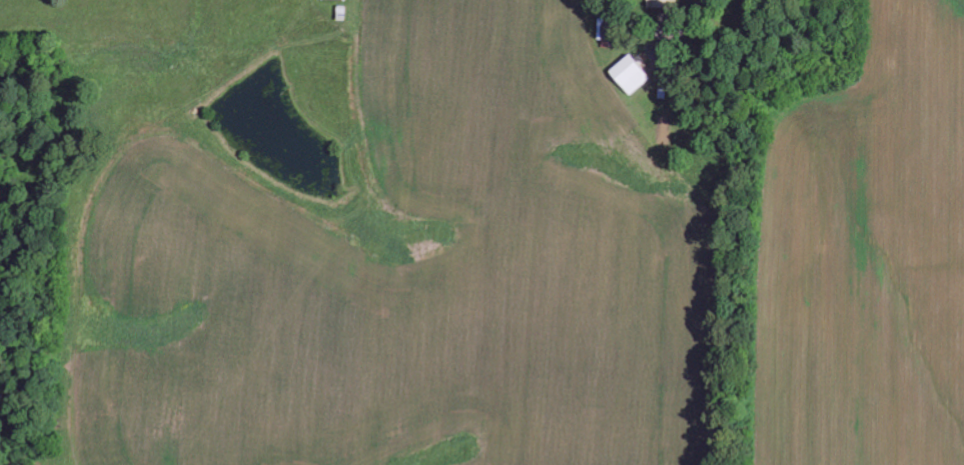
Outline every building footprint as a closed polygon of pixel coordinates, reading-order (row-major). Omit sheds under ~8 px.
[(609,72),(631,96),(651,78),(629,54),(609,72)]
